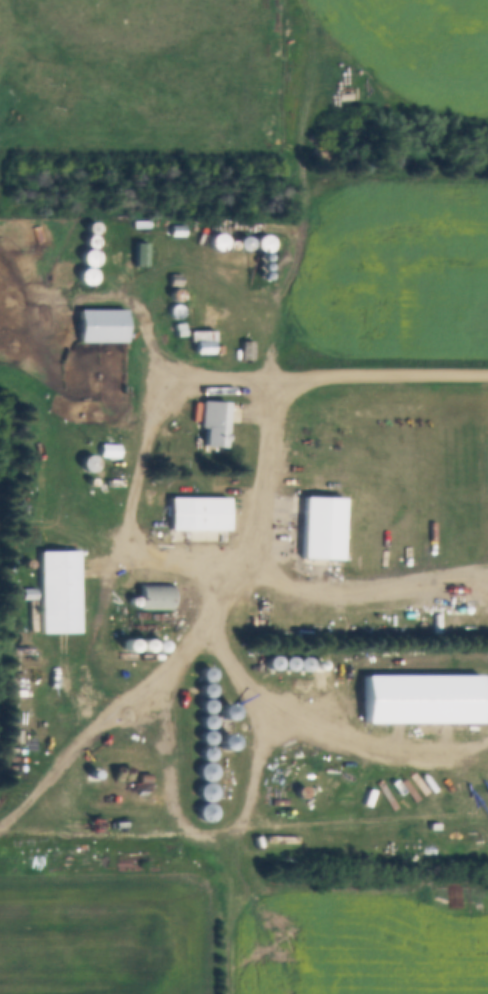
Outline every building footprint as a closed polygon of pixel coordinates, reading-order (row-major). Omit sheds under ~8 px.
[(143,245),(132,245),(132,268),(143,268),(143,245)] [(84,269),(73,277),(82,288),(93,280),(85,269),(96,261),(88,249),(76,258),(84,269)] [(122,344),(122,311),(75,311),(75,344),(122,344)] [(189,332),(189,355),(211,355),(211,332),(189,332)] [(198,449),(222,450),(223,402),(200,401),(198,449)] [(340,499),(300,499),(298,566),(339,566),(340,499)] [(75,554),(37,554),(37,635),(75,635),(75,554)] [(168,611),(168,587),(136,587),(136,611),(168,611)] [(478,676),(361,676),(361,725),(478,725),(478,676)] [(211,707),(203,700),(197,708),(204,714),(211,707)] [(232,710),(220,705),(214,717),(227,722),(232,710)] [(210,718),(198,717),(197,729),(200,729),(198,744),(206,745),(210,718)] [(229,754),(230,739),(217,738),(216,753),(229,754)] [(205,748),(197,753),(201,761),(209,757),(205,748)] [(202,784),(192,792),(202,806),(193,813),(203,825),(214,816),(204,803),(215,795),(204,781),(214,774),(205,762),(193,772),(202,784)]
